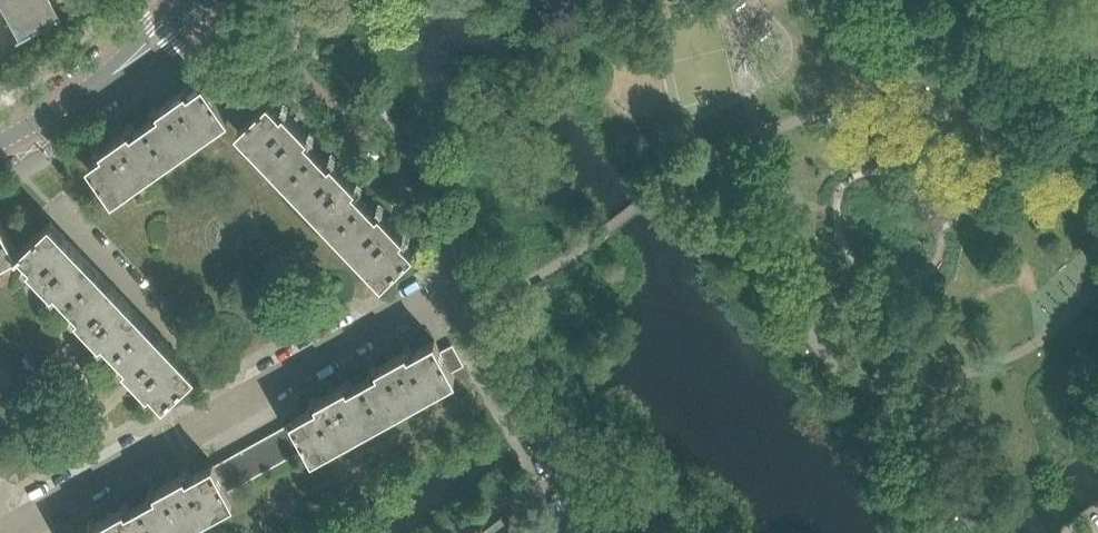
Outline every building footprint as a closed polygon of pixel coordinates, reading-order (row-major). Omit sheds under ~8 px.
[(16,37),(13,38),(14,40),(58,16),(49,0),(0,0),(0,8),(16,37)] [(171,157),(229,116),(226,113),(204,82),(189,92),(186,88),(159,108),(158,108),(161,112),(147,122),(171,157)] [(240,127),(258,110),(245,95),(226,113),(229,116),(240,127)] [(308,135),(296,122),(284,110),(281,113),(269,100),(258,110),(240,127),(238,129),(286,180),(317,151),(305,138),(308,135)] [(114,197),(171,157),(147,122),(132,132),(130,128),(101,148),(104,152),(89,162),(114,197)] [(356,185),(343,172),(332,160),(329,163),(317,151),(286,180),(333,230),(364,201),(353,188),(356,185)] [(404,235),(392,222),(380,210),(376,213),(364,201),(333,230),(382,281),(413,251),(400,238),(404,235)] [(17,251),(17,250),(0,220),(0,261),(17,251)] [(69,302),(100,272),(51,221),(24,246),(23,245),(17,250),(17,251),(19,253),(21,251),(33,264),(30,267),(45,283),(53,291),(57,288),(69,302)] [(117,352),(148,322),(100,272),(69,302),(80,313),(77,316),(94,334),(101,341),(104,338),(117,352)] [(195,372),(174,350),(148,322),(117,352),(128,364),(125,367),(142,384),(148,391),(149,391),(152,388),(165,401),(195,372)] [(384,416),(455,377),(452,371),(441,350),(435,340),(409,354),(407,350),(376,367),(379,370),(363,379),(384,416)] [(464,364),(453,343),(441,350),(452,371),(464,364)] [(313,455),(384,416),(363,379),(349,387),(347,383),(336,389),(316,400),(318,404),(293,418),(294,420),(308,446),(313,455)] [(308,446),(294,420),(277,430),(290,455),(308,446)] [(290,455),(277,430),(265,436),(279,462),(290,455)] [(279,462),(265,436),(254,442),(268,468),(279,462)] [(268,468),(254,442),(242,449),(256,475),(268,468)] [(256,475),(242,449),(231,455),(245,480),(256,475)] [(245,480),(231,455),(214,464),(228,490),(245,480)] [(214,464),(213,462),(188,477),(185,473),(184,473),(155,490),(157,494),(144,501),(152,513),(163,532),(174,532),(234,500),(228,490),(214,464)] [(152,513),(144,501),(127,510),(125,506),(105,517),(94,523),(97,527),(86,532),(163,532),(152,513)] [(521,525),(513,531),(501,515),(478,532),(527,532),(521,525)]
